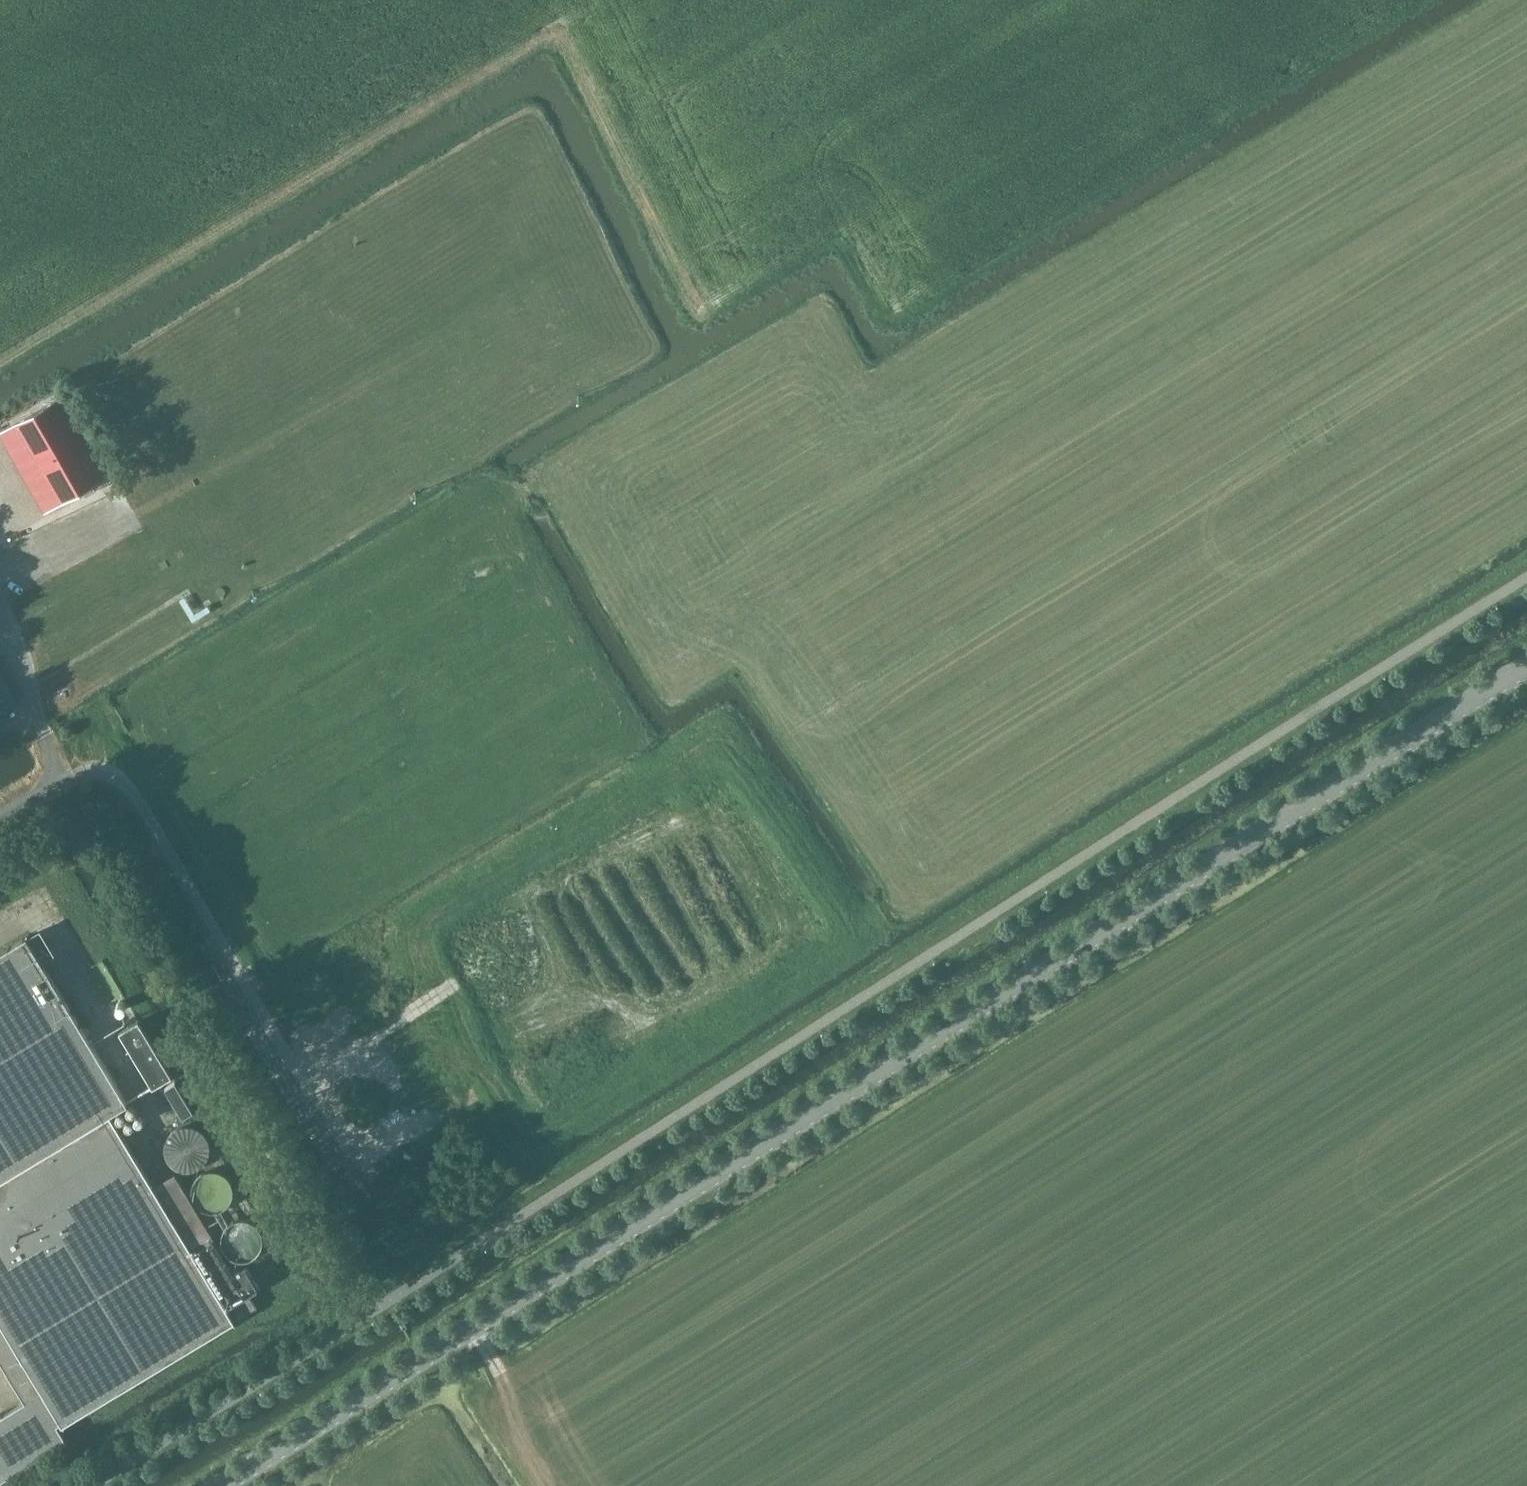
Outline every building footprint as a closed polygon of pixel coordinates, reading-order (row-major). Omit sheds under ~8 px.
[(58,398),(13,424),(59,504),(104,478),(58,398)] [(0,1417),(0,1481),(71,1438),(53,1409),(57,1406),(66,1422),(239,1319),(114,1112),(132,1102),(31,934),(0,953),(0,1312),(46,1389),(0,1417)] [(171,1076),(138,1020),(119,1032),(152,1087),(171,1076)] [(183,1117),(193,1111),(176,1081),(166,1088),(183,1117)] [(201,1167),(203,1164),(205,1162),(206,1160),(208,1158),(209,1155),(209,1153),(209,1150),(209,1147),(209,1145),(208,1142),(208,1139),(206,1137),(205,1135),(203,1133),(201,1131),(199,1129),(196,1128),(194,1127),(191,1126),(189,1126),(186,1126),(183,1126),(181,1126),(178,1127),(176,1128),(173,1130),(171,1132),(169,1133),(168,1136),(166,1138),(165,1140),(164,1143),(164,1146),(164,1148),(164,1151),(164,1154),(165,1156),(166,1159),(167,1161),(169,1163),(171,1165),(173,1167),(175,1169),(178,1170),(180,1171),(183,1171),(185,1172),(188,1172),(191,1171),(193,1171),(196,1170),(198,1168),(201,1167)] [(193,1196),(193,1194),(179,1171),(159,1183),(233,1306),(264,1288),(251,1266),(238,1274),(216,1238),(219,1237),(202,1209),(200,1207),(199,1206),(197,1204),(196,1202),(195,1200),(194,1198),(193,1196)] [(218,1230),(234,1256),(260,1240),(244,1214),(218,1230)] [(241,1319),(262,1306),(255,1295),(234,1307),(241,1319)]
